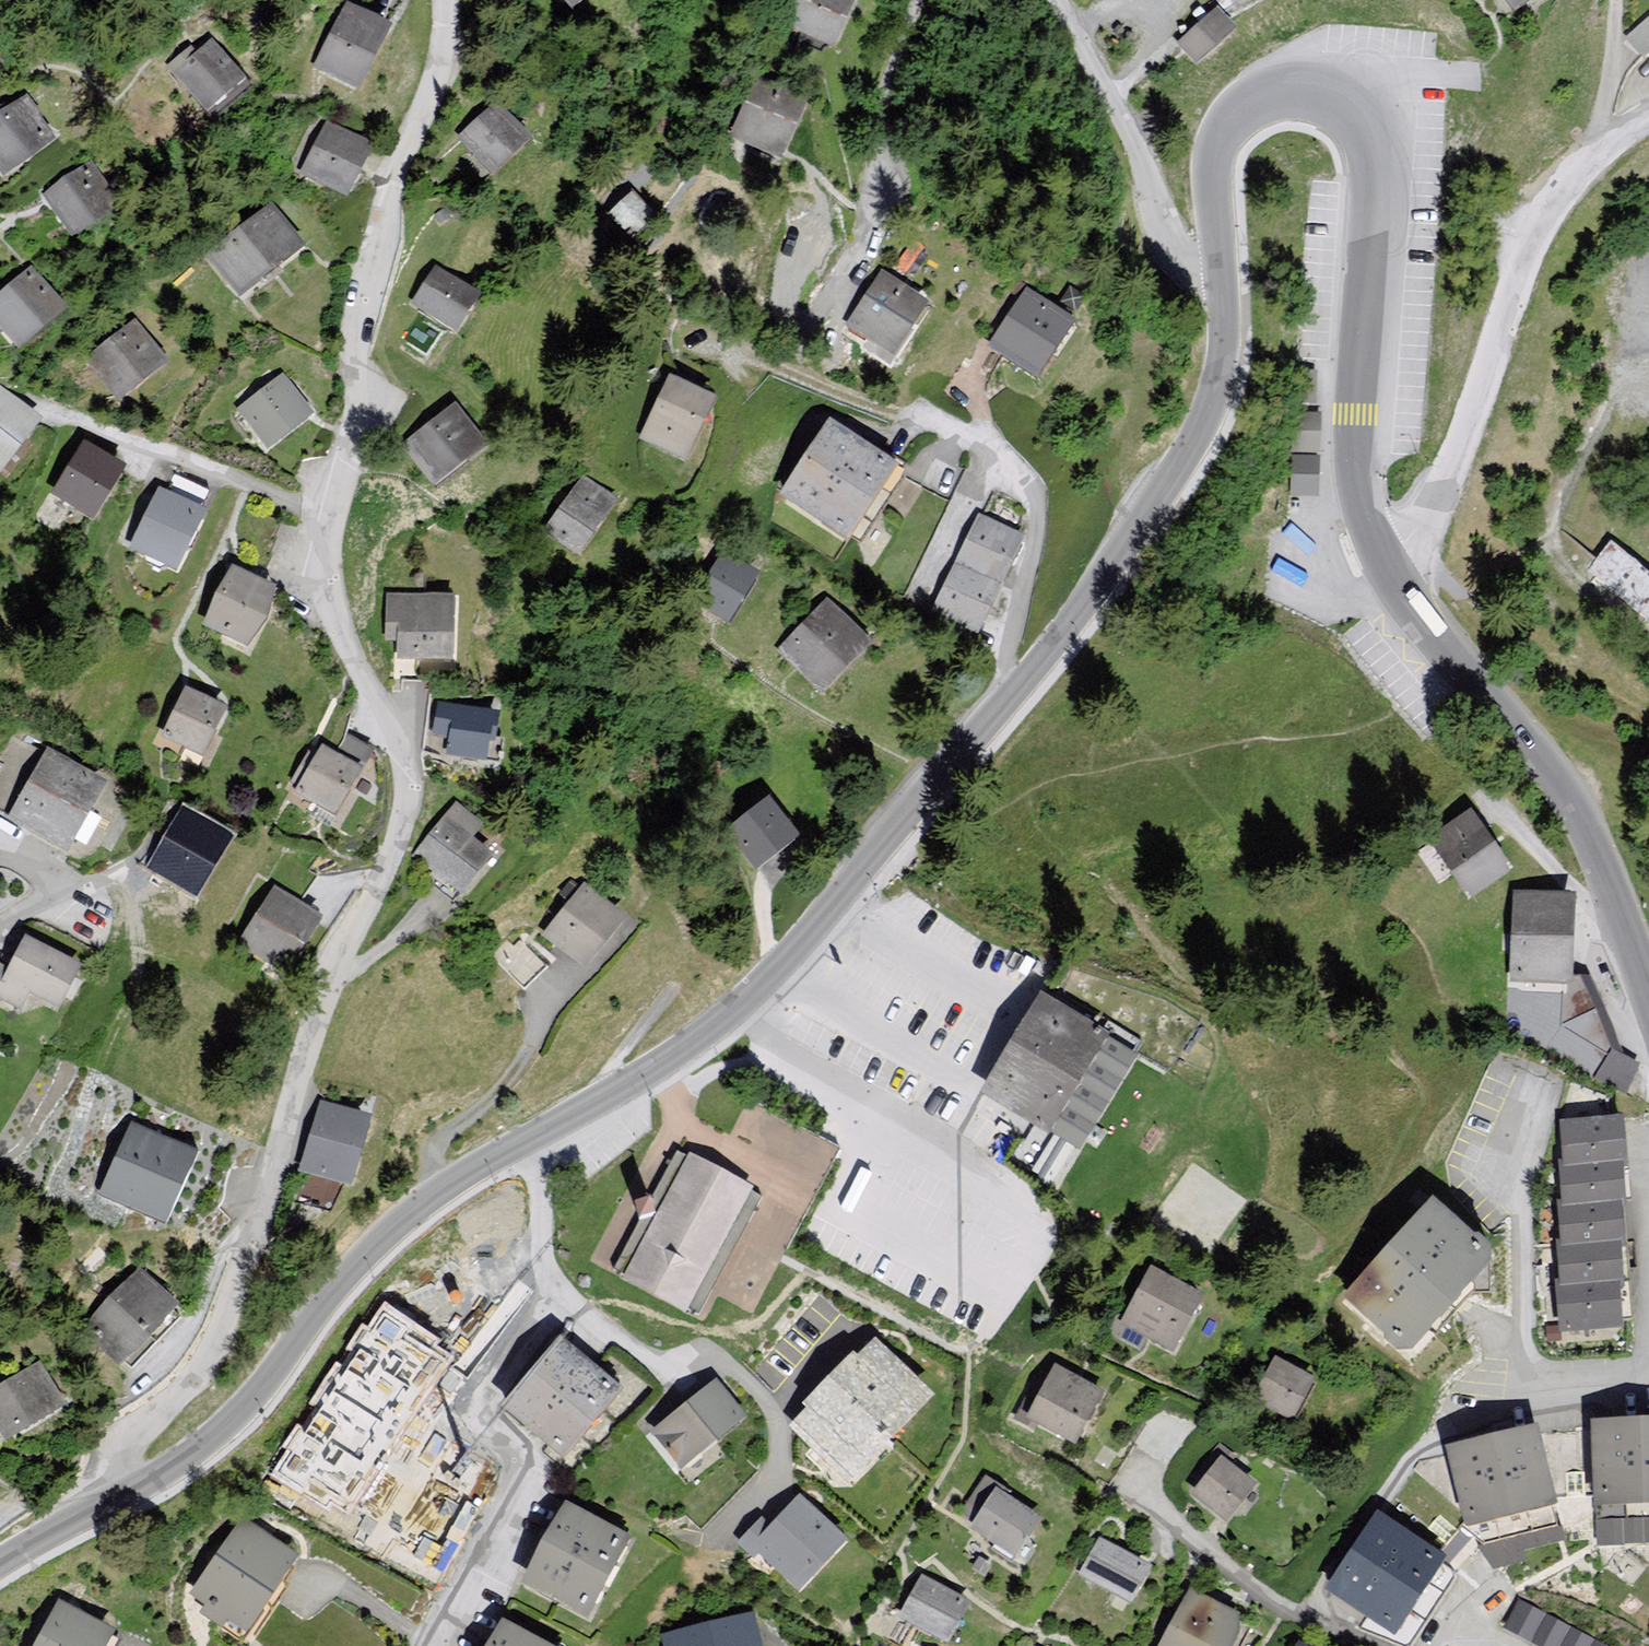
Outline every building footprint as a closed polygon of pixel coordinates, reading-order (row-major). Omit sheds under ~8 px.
[(595,19),(617,0),(578,0),(595,19)] [(784,35),(847,61),(873,1),(871,0),(799,0),(784,35)] [(1515,11),(1531,0),(1506,0),(1515,11)] [(1235,28),(1213,4),(1172,42),(1194,66),(1235,28)] [(362,6),(327,69),(387,94),(415,30),(362,6)] [(1628,33),(1644,52),(1648,47),(1648,16),(1628,33)] [(210,50),(184,72),(230,122),(267,83),(231,43),(215,56),(210,50)] [(826,102),(765,77),(738,142),(799,167),(826,102)] [(0,136),(0,148),(28,182),(84,147),(53,104),(0,136)] [(517,106),(474,144),(510,184),(553,146),(517,106)] [(338,123),(311,180),(364,204),(393,149),(338,123)] [(111,167),(57,201),(94,247),(144,215),(111,167)] [(624,191),(613,221),(637,229),(648,199),(624,191)] [(283,213),(215,262),(249,303),(262,300),(321,253),(283,213)] [(435,291),(419,307),(473,340),(490,320),(499,300),(446,271),(435,291)] [(0,307),(0,322),(35,359),(89,319),(41,274),(0,307)] [(896,275),(858,329),(913,363),(948,307),(896,275)] [(1043,292),(999,353),(1056,386),(1097,327),(1043,292)] [(160,338),(141,327),(95,366),(123,413),(185,370),(160,338)] [(291,380),(242,416),(279,457),(324,419),(291,380)] [(687,380),(653,443),(709,465),(735,424),(745,400),(687,380)] [(0,392),(0,474),(8,479),(50,426),(1,391),(0,392)] [(447,431),(416,455),(450,493),(509,450),(470,407),(447,431)] [(1293,453),(1320,453),(1320,413),(1293,413),(1293,453)] [(822,465),(789,501),(847,540),(873,547),(921,470),(844,424),(822,465)] [(95,448),(60,500),(106,526),(125,501),(141,476),(95,448)] [(1293,494),(1320,495),(1320,454),(1293,454),(1293,494)] [(579,515),(562,534),(608,559),(617,539),(640,506),(597,479),(579,515)] [(165,493),(137,554),(190,579),(218,519),(165,493)] [(1040,540),(989,521),(964,566),(1017,591),(1030,569),(1040,540)] [(1585,569),(1648,621),(1648,569),(1611,538),(1585,569)] [(735,555),(710,614),(742,635),(767,603),(779,581),(735,555)] [(1017,591),(964,566),(938,621),(999,653),(1017,591)] [(291,594),(243,573),(211,632),(258,655),(284,628),(291,594)] [(468,601),(390,599),(389,647),(407,650),(404,665),(470,667),(473,643),(468,601)] [(845,610),(788,656),(838,702),(893,648),(845,610)] [(195,695),(170,743),(215,764),(240,714),(195,695)] [(521,720),(449,709),(442,743),(464,747),(461,761),(510,768),(521,720)] [(327,776),(309,799),(354,823),(381,774),(336,751),(327,776)] [(40,790),(16,824),(82,859),(104,826),(124,788),(57,755),(40,790)] [(817,840),(782,803),(740,838),(770,877),(817,840)] [(469,809),(422,864),(481,904),(517,855),(498,844),(505,832),(469,809)] [(193,814),(155,875),(215,906),(252,844),(193,814)] [(1485,816),(1435,846),(1479,905),(1522,879),(1485,816)] [(603,890),(558,942),(581,959),(607,979),(651,927),(603,890)] [(340,924),(284,893),(249,950),(310,980),(327,957),(340,924)] [(1588,900),(1521,897),(1519,987),(1580,989),(1588,900)] [(76,1017),(101,971),(37,942),(20,973),(0,965),(0,999),(33,1017),(43,1002),(76,1017)] [(1608,1048),(1580,989),(1519,987),(1517,1039),(1626,1096),(1641,1065),(1608,1048)] [(1138,1053),(1108,1035),(1110,1031),(1057,1000),(1040,990),(979,1090),(1049,1132),(1049,1131),(1079,1149),(1138,1053)] [(372,1110),(320,1095),(298,1170),(350,1185),(372,1110)] [(130,1119),(94,1196),(165,1229),(201,1152),(130,1119)] [(1638,1123),(1571,1128),(1574,1167),(1575,1172),(1638,1168),(1643,1167),(1638,1123)] [(682,1157),(613,1273),(702,1322),(768,1201),(682,1157)] [(1575,1172),(1574,1167),(1567,1167),(1573,1208),(1573,1213),(1637,1211),(1642,1211),(1638,1168),(1575,1172)] [(1451,1207),(1366,1304),(1424,1358),(1445,1359),(1522,1263),(1451,1207)] [(1573,1213),(1573,1208),(1565,1207),(1571,1248),(1635,1248),(1639,1248),(1637,1211),(1573,1213)] [(1635,1248),(1571,1248),(1572,1286),(1572,1293),(1635,1290),(1635,1248)] [(1158,1273),(1128,1333),(1187,1360),(1212,1302),(1158,1273)] [(160,1276),(103,1335),(139,1377),(179,1348),(200,1312),(160,1276)] [(1636,1335),(1635,1290),(1572,1293),(1572,1286),(1565,1285),(1570,1341),(1636,1335)] [(456,1348),(382,1300),(269,1475),(343,1523),(456,1348)] [(883,1343),(799,1430),(864,1494),(949,1404),(883,1343)] [(571,1346),(513,1412),(580,1468),(636,1397),(571,1346)] [(1050,1362),(1026,1419),(1081,1443),(1106,1389),(1050,1362)] [(1328,1383),(1285,1364),(1267,1409),(1308,1428),(1328,1383)] [(0,1400),(0,1421),(8,1434),(14,1432),(29,1452),(91,1417),(55,1370),(0,1400)] [(726,1385),(660,1437),(694,1479),(758,1423),(726,1385)] [(1609,1430),(1613,1514),(1648,1513),(1648,1429),(1609,1430)] [(1556,1434),(1463,1457),(1486,1536),(1578,1516),(1556,1434)] [(1228,1462),(1198,1501),(1242,1528),(1264,1492),(1228,1462)] [(995,1484),(968,1522),(1017,1555),(1046,1516),(995,1484)] [(864,1549),(807,1503),(785,1533),(773,1524),(750,1551),(766,1567),(772,1562),(816,1600),(864,1549)] [(572,1508),(535,1586),(610,1629),(650,1546),(572,1508)] [(1391,1520),(1339,1599),(1420,1645),(1464,1567),(1391,1520)] [(247,1526),(197,1599),(215,1612),(209,1620),(233,1635),(239,1627),(255,1642),(286,1607),(302,1575),(308,1562),(247,1526)] [(1112,1547),(1093,1583),(1151,1609),(1171,1576),(1112,1547)] [(912,1624),(954,1645),(968,1645),(985,1609),(930,1585),(912,1624)] [(1176,1645),(1256,1645),(1257,1645),(1252,1621),(1200,1598),(1176,1645)] [(1505,1632),(1543,1645),(1622,1645),(1623,1641),(1516,1602),(1505,1632)] [(47,1645),(127,1645),(131,1639),(69,1607),(47,1645)] [(666,1642),(667,1645),(770,1645),(763,1620),(666,1642)] [(502,1645),(556,1645),(513,1625),(502,1645)]
